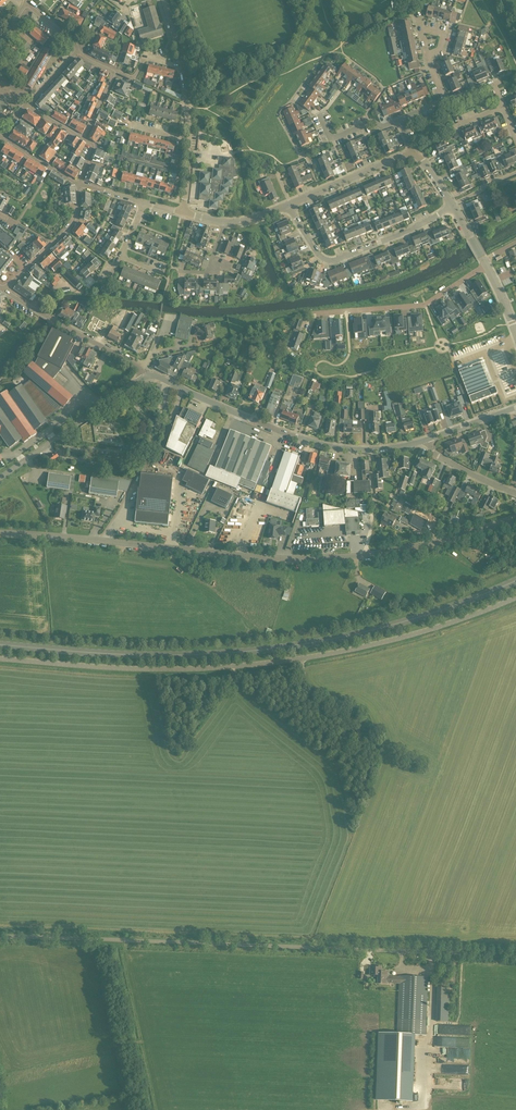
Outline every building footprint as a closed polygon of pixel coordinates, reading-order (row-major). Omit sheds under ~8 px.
[(435,8),(432,18),(438,20),(441,9),(441,6),(438,5),(439,0),(437,0),(436,2),(436,5),(435,8)] [(431,20),(432,18),(435,8),(436,5),(432,3),(431,7),(429,6),(426,17),(428,17),(428,19),(431,20)] [(456,9),(456,7),(453,6),(452,12),(449,23),(455,24),(456,21),(459,22),(460,21),(461,15),(454,13),(456,9)] [(141,42),(163,36),(160,25),(156,26),(156,24),(158,24),(157,23),(156,18),(157,18),(154,7),(143,11),(148,28),(138,31),(141,42)] [(58,16),(69,21),(73,14),(62,8),(58,16)] [(438,20),(443,21),(446,11),(441,9),(438,20)] [(446,11),(443,21),(449,23),(452,12),(446,11)] [(117,21),(121,17),(114,12),(107,21),(112,24),(110,26),(114,28),(118,22),(117,21)] [(80,27),(83,19),(73,14),(69,21),(80,27)] [(35,28),(30,34),(36,40),(42,45),(42,46),(43,47),(37,56),(31,66),(30,69),(22,65),(21,67),(16,74),(24,79),(26,80),(23,84),(31,89),(53,53),(51,52),(57,43),(51,38),(41,29),(42,28),(29,17),(28,17),(27,17),(27,18),(24,20),(25,20),(25,19),(35,28)] [(398,27),(400,27),(401,30),(412,28),(410,22),(408,23),(400,24),(399,22),(397,23),(398,27)] [(122,24),(117,32),(121,35),(127,25),(123,23),(122,24)] [(459,25),(458,31),(468,34),(472,35),(473,33),(469,32),(470,28),(459,25)] [(108,35),(107,37),(113,40),(117,33),(103,26),(98,30),(102,35),(103,33),(108,35)] [(123,33),(129,37),(134,31),(127,26),(123,33)] [(412,28),(401,30),(402,36),(413,34),(412,28)] [(468,34),(458,31),(456,37),(467,40),(468,34)] [(92,46),(100,50),(106,39),(98,35),(96,40),(92,46)] [(456,37),(455,43),(465,45),(467,40),(456,37)] [(401,48),(405,47),(415,45),(414,39),(403,42),(400,42),(401,48)] [(455,43),(453,48),(464,51),(465,45),(455,43)] [(132,56),(135,56),(137,48),(124,44),(123,48),(122,52),(127,54),(128,54),(127,54),(132,56)] [(415,45),(405,47),(401,48),(403,54),(406,53),(416,51),(415,45)] [(88,54),(97,58),(100,50),(92,46),(88,54)] [(464,51),(453,48),(452,54),(462,57),(465,57),(467,52),(464,51)] [(109,64),(113,56),(100,50),(97,58),(109,64)] [(416,51),(406,53),(407,59),(418,57),(416,51)] [(488,78),(484,68),(487,67),(481,52),(477,53),(483,66),(477,68),(479,71),(482,80),(488,78)] [(135,56),(132,56),(127,54),(128,54),(127,54),(127,55),(122,53),(119,63),(128,66),(130,60),(134,61),(135,60),(136,57),(135,56)] [(418,57),(407,59),(408,65),(419,62),(418,57)] [(488,65),(492,63),(497,74),(505,70),(500,60),(495,62),(493,57),(486,60),(488,65)] [(90,71),(93,66),(83,61),(82,62),(78,59),(70,67),(77,73),(82,67),(89,70),(90,71)] [(419,62),(408,65),(404,66),(405,68),(409,67),(409,70),(420,68),(419,62)] [(441,65),(441,66),(440,67),(442,70),(443,70),(452,67),(449,62),(441,65)] [(345,75),(350,68),(345,64),(337,75),(339,77),(342,73),(345,75)] [(153,75),(155,67),(149,65),(147,73),(153,75)] [(321,71),(328,76),(331,73),(335,76),(336,74),(334,73),(337,69),(333,66),(330,70),(325,66),(321,71)] [(482,80),(479,71),(477,68),(472,71),(470,66),(467,67),(470,74),(473,73),(477,82),(482,80)] [(77,73),(70,67),(63,74),(63,75),(70,81),(71,79),(76,83),(79,80),(75,75),(77,73)] [(161,69),(155,67),(153,75),(160,76),(161,69)] [(458,71),(454,73),(452,67),(443,70),(446,76),(452,73),(454,76),(460,74),(458,71)] [(345,82),(347,83),(356,72),(350,68),(345,75),(348,78),(345,82)] [(166,78),(168,70),(161,69),(160,76),(166,78)] [(101,76),(99,79),(104,81),(105,78),(106,79),(109,73),(101,70),(99,75),(101,76)] [(174,72),(168,70),(166,78),(172,80),(174,72)] [(328,76),(321,71),(317,76),(324,82),(327,78),(333,83),(335,81),(328,76)] [(352,80),(355,83),(361,76),(356,72),(347,83),(349,84),(352,80)] [(419,82),(425,79),(423,73),(417,76),(419,82)] [(448,82),(447,84),(449,88),(459,84),(457,80),(461,79),(460,77),(461,76),(460,74),(454,76),(455,79),(448,82)] [(62,77),(62,76),(56,82),(63,88),(69,83),(62,77)] [(324,82),(317,76),(313,81),(324,90),(326,88),(322,85),(324,82)] [(358,91),(366,79),(361,76),(355,83),(359,85),(356,89),(358,91)] [(104,81),(99,79),(98,82),(100,83),(97,90),(102,92),(106,85),(102,84),(104,81)] [(363,88),(366,91),(370,85),(372,84),(368,81),(366,79),(358,91),(360,92),(363,88)] [(128,90),(130,85),(120,81),(115,91),(125,96),(128,98),(131,91),(128,90)] [(141,91),(144,85),(135,81),(133,86),(132,87),(141,91)] [(316,92),(317,92),(319,89),(323,92),(324,90),(313,81),(309,87),(311,88),(316,92)] [(63,88),(56,82),(51,88),(56,92),(59,88),(61,90),(63,88)] [(420,86),(421,89),(422,88),(425,96),(429,94),(424,84),(420,86)] [(459,84),(449,88),(451,92),(452,92),(453,92),(453,93),(465,88),(463,85),(460,87),(459,84)] [(365,99),(367,101),(375,89),(370,85),(366,91),(363,94),(367,97),(365,99)] [(402,85),(399,86),(400,87),(402,92),(407,105),(409,104),(412,103),(413,102),(410,94),(406,95),(405,92),(404,91),(402,85)] [(420,86),(417,87),(416,85),(414,86),(419,99),(425,97),(425,96),(422,88),(421,89),(420,86)] [(413,92),(410,94),(413,102),(419,99),(414,86),(412,87),(413,92)] [(65,87),(63,89),(71,96),(72,94),(65,87)] [(50,98),(54,94),(56,97),(58,95),(56,92),(51,88),(46,93),(50,98)] [(323,96),(320,94),(317,92),(316,92),(311,88),(307,93),(316,100),(318,96),(321,98),(323,96)] [(334,96),(337,91),(333,88),(329,92),(334,96)] [(375,89),(367,101),(368,102),(370,99),(374,102),(381,93),(375,89)] [(99,100),(102,92),(97,90),(94,96),(89,94),(87,97),(90,99),(95,101),(96,98),(99,100)] [(402,97),(397,99),(398,100),(401,107),(402,107),(407,105),(402,92),(400,92),(402,97)] [(50,98),(46,93),(41,99),(45,103),(50,98)] [(303,98),(315,107),(316,105),(313,103),(316,100),(307,93),(303,98)] [(116,97),(116,99),(112,97),(107,94),(104,101),(109,104),(109,105),(108,104),(106,108),(111,110),(113,107),(110,105),(111,104),(113,105),(115,101),(121,104),(123,101),(116,97)] [(308,110),(311,107),(313,109),(315,107),(303,98),(299,104),(308,110)] [(398,100),(394,102),(393,98),(391,99),(396,112),(403,110),(402,107),(401,107),(398,100)] [(40,109),(44,105),(45,103),(41,99),(35,105),(40,109)] [(93,104),(95,101),(90,99),(89,102),(91,103),(88,110),(93,112),(96,105),(93,104)] [(390,103),(386,105),(390,115),(396,112),(391,99),(389,100),(390,103)] [(151,107),(149,115),(155,117),(157,108),(156,108),(153,107),(154,103),(151,102),(150,107),(151,107)] [(157,108),(155,117),(162,118),(164,110),(163,110),(159,109),(160,104),(158,104),(156,108),(157,108)] [(384,118),(390,115),(386,105),(382,107),(381,104),(378,105),(384,118)] [(44,105),(40,109),(49,114),(49,113),(51,110),(44,105)] [(164,110),(162,118),(169,120),(171,112),(170,111),(166,110),(167,106),(165,106),(164,105),(163,110),(164,110)] [(171,112),(169,120),(175,122),(177,113),(172,112),(173,108),(172,107),(171,107),(170,111),(171,112)] [(124,113),(128,115),(131,116),(134,112),(126,108),(124,113)] [(283,112),(286,118),(299,112),(298,111),(295,112),(293,108),(283,112)] [(107,120),(109,115),(100,110),(99,109),(97,114),(94,119),(97,121),(98,122),(101,117),(107,120)] [(35,127),(40,118),(28,110),(22,118),(35,127)] [(90,119),(93,112),(88,110),(84,117),(82,116),(81,119),(85,121),(87,118),(90,119)] [(122,115),(123,114),(115,110),(112,115),(118,118),(120,119),(122,115)] [(65,125),(68,119),(54,111),(52,115),(51,117),(65,125)] [(300,114),(299,112),(286,118),(288,124),(298,120),(297,116),(300,114)] [(69,126),(75,130),(80,123),(82,120),(78,117),(76,121),(73,119),(69,126)] [(41,119),(35,128),(38,130),(37,131),(45,135),(51,125),(43,119),(42,120),(41,119)] [(115,128),(117,122),(110,119),(107,124),(109,125),(115,128)] [(493,119),(487,121),(491,131),(492,130),(493,131),(497,129),(496,128),(498,132),(502,131),(498,122),(495,124),(493,119)] [(288,124),(291,130),(304,124),(303,123),(300,124),(298,120),(288,124)] [(27,138),(33,129),(20,121),(15,129),(15,130),(27,138)] [(490,131),(491,131),(487,121),(481,124),(483,128),(479,129),(482,134),(486,132),(487,133),(491,132),(490,131)] [(96,122),(95,125),(104,131),(105,132),(108,126),(104,124),(103,125),(96,122)] [(86,127),(80,123),(75,130),(82,134),(86,127)] [(305,126),(304,124),(291,130),(294,136),(296,135),(304,132),(302,128),(305,126)] [(45,136),(51,140),(58,129),(52,126),(45,136)] [(94,126),(90,134),(98,138),(103,132),(94,126)] [(474,127),(468,129),(472,139),(477,136),(478,138),(482,136),(482,134),(479,129),(475,131),(474,127)] [(378,135),(381,142),(388,138),(388,137),(386,133),(390,132),(389,129),(385,131),(385,132),(378,135)] [(473,142),(472,139),(468,129),(462,132),(465,139),(462,140),(464,146),(473,142)] [(49,144),(55,147),(60,139),(63,141),(67,135),(59,130),(49,144)] [(25,148),(30,140),(27,138),(14,131),(10,137),(9,138),(25,148)] [(296,135),(299,141),(312,135),(311,133),(306,135),(304,131),(304,132),(296,135)] [(95,143),(98,138),(90,134),(88,138),(95,143)] [(135,143),(137,135),(130,134),(128,140),(128,141),(135,143)] [(71,153),(72,154),(77,158),(78,157),(86,144),(69,135),(66,140),(69,142),(68,145),(69,145),(69,146),(74,149),(71,153)] [(141,145),(143,137),(137,135),(135,143),(138,144),(138,147),(140,148),(141,145)] [(313,137),(312,135),(299,141),(301,147),(310,143),(308,139),(313,137)] [(346,145),(349,152),(357,148),(357,147),(355,143),(362,140),(365,139),(364,136),(361,138),(354,141),(354,142),(346,145)] [(381,142),(383,148),(391,145),(391,144),(394,142),(393,138),(392,136),(388,137),(388,138),(381,142)] [(141,145),(147,146),(149,138),(143,137),(141,145)] [(154,148),(156,140),(149,138),(147,146),(146,149),(153,151),(154,148)] [(30,140),(25,148),(32,153),(37,144),(30,140)] [(162,142),(156,140),(154,148),(153,151),(159,152),(160,149),(162,142)] [(166,151),(168,143),(162,142),(160,149),(166,151)] [(395,142),(394,142),(391,144),(391,145),(383,148),(386,155),(394,151),(392,146),(396,144),(395,142)] [(173,153),(176,153),(176,152),(178,147),(175,146),(175,145),(168,143),(165,156),(172,157),(173,153)] [(444,151),(445,154),(452,151),(456,149),(454,144),(446,148),(444,143),(436,147),(439,153),(444,151)] [(1,153),(7,156),(12,149),(6,145),(1,153)] [(349,152),(352,158),(360,154),(359,153),(358,150),(362,148),(361,145),(357,147),(357,148),(349,152)] [(53,150),(46,146),(39,157),(49,163),(56,152),(53,150)] [(13,160),(18,152),(12,149),(7,156),(13,160)] [(94,153),(92,157),(108,162),(112,163),(113,160),(105,157),(106,154),(103,153),(103,152),(96,149),(94,153)] [(515,162),(515,160),(514,156),(515,155),(515,152),(515,149),(509,151),(510,154),(507,155),(512,166),(515,164),(514,163),(515,162)] [(365,155),(365,154),(368,153),(367,151),(364,153),(364,152),(359,153),(360,154),(352,158),(353,161),(352,161),(352,162),(353,164),(354,164),(355,164),(363,161),(361,157),(365,155)] [(444,159),(447,165),(455,161),(452,155),(454,154),(452,151),(445,154),(447,157),(444,159)] [(24,156),(18,152),(13,160),(19,164),(24,156)] [(331,157),(329,153),(321,156),(322,159),(318,161),(321,167),(329,164),(328,163),(327,159),(331,157)] [(72,165),(80,170),(85,161),(78,157),(77,158),(72,154),(68,160),(67,162),(72,165)] [(508,165),(509,167),(512,166),(507,155),(504,157),(503,154),(497,156),(500,162),(503,161),(505,167),(508,165)] [(483,159),(486,167),(488,170),(490,169),(493,174),(493,173),(494,174),(495,174),(498,173),(498,172),(498,171),(499,171),(497,166),(499,165),(496,157),(490,160),(490,159),(487,160),(486,158),(483,159)] [(52,165),(59,169),(63,162),(57,158),(52,165)] [(209,202),(209,208),(213,209),(218,209),(219,202),(223,202),(224,194),(228,195),(229,187),(232,187),(233,179),(237,178),(234,168),(231,168),(232,159),(223,158),(222,167),(220,167),(219,170),(213,169),(212,174),(200,172),(199,183),(201,183),(199,200),(209,202)] [(30,170),(34,163),(28,159),(24,167),(27,169),(25,172),(25,171),(23,175),(26,177),(28,173),(30,171),(30,170)] [(321,167),(323,174),(331,170),(329,165),(333,163),(332,161),(328,163),(329,164),(321,167)] [(458,167),(455,161),(447,165),(450,171),(455,169),(456,172),(463,169),(462,166),(458,167)] [(65,173),(69,166),(63,162),(59,169),(65,173)] [(30,171),(35,174),(40,167),(34,163),(30,170),(30,171)] [(295,167),(288,170),(290,177),(298,173),(298,172),(296,168),(300,167),(299,164),(295,166),(295,167)] [(69,165),(69,166),(65,173),(75,179),(79,172),(69,165)] [(91,165),(88,173),(97,176),(101,178),(102,175),(104,170),(100,168),(91,165)] [(335,176),(345,172),(342,165),(332,169),(335,176)] [(42,177),(46,170),(40,167),(35,174),(34,177),(33,177),(29,183),(33,185),(37,179),(36,179),(38,176),(41,178),(42,177)] [(490,176),(488,170),(486,167),(481,169),(481,168),(479,169),(476,170),(477,174),(479,177),(483,176),(484,178),(485,178),(485,179),(486,179),(489,178),(489,177),(489,176),(490,176)] [(399,181),(404,180),(403,179),(411,175),(408,169),(400,172),(403,177),(398,179),(399,181)] [(456,177),(459,183),(466,179),(464,173),(465,172),(463,169),(456,172),(458,175),(456,177)] [(298,173),(290,177),(293,183),(301,179),(301,178),(299,175),(303,173),(302,170),(298,172),(298,173)] [(334,177),(331,170),(323,174),(326,180),(334,177)] [(63,185),(67,180),(52,171),(49,176),(63,185)] [(97,176),(88,173),(85,180),(101,186),(102,184),(100,183),(101,178),(97,176)] [(121,181),(127,182),(129,175),(123,173),(121,181)] [(301,179),(293,183),(296,189),(304,186),(302,183),(312,178),(311,174),(301,178),(301,179)] [(134,184),(136,177),(129,175),(127,182),(134,184)] [(402,188),(406,186),(406,185),(414,182),(411,175),(403,179),(404,180),(405,183),(401,185),(402,187),(402,188)] [(134,184),(140,186),(142,178),(136,177),(134,184)] [(393,184),(389,177),(383,180),(386,187),(387,187),(391,185),(393,189),(395,188),(393,184)] [(146,188),(148,180),(142,178),(140,186),(146,188)] [(159,191),(161,183),(162,181),(155,179),(155,182),(153,189),(159,191)] [(468,182),(466,179),(459,183),(462,189),(464,188),(465,191),(472,188),(471,185),(472,184),(471,181),(468,182)] [(155,182),(148,180),(146,188),(153,189),(155,182)] [(386,187),(383,180),(377,182),(380,190),(381,189),(385,188),(386,192),(389,191),(387,187),(386,187)] [(264,196),(271,193),(272,195),(275,194),(270,181),(260,186),(264,196)] [(168,182),(167,185),(165,193),(172,194),(174,187),(173,187),(174,184),(168,182)] [(380,190),(377,182),(370,185),(373,193),(374,192),(378,190),(380,195),(383,194),(381,189),(380,190)] [(416,188),(414,182),(406,185),(406,186),(408,190),(404,192),(405,194),(409,192),(409,191),(411,191),(410,190),(416,188)] [(165,193),(167,185),(161,183),(159,191),(165,193)] [(373,193),(370,185),(364,188),(367,195),(372,193),(374,197),(376,196),(374,192),(373,193)] [(64,196),(75,194),(75,186),(63,189),(64,196)] [(409,200),(414,198),(413,197),(421,193),(418,187),(416,188),(410,190),(411,191),(413,195),(408,197),(409,200)] [(360,189),(353,192),(357,200),(361,198),(363,202),(364,204),(367,203),(366,201),(363,196),(360,189)] [(357,200),(353,192),(347,195),(350,203),(351,202),(355,201),(357,205),(359,204),(357,200)] [(95,207),(95,201),(93,201),(93,196),(91,196),(91,195),(81,193),(81,207),(83,207),(89,207),(95,207)] [(412,206),(416,204),(416,203),(424,200),(421,193),(413,197),(414,198),(415,202),(411,203),(412,206)] [(70,204),(76,204),(75,194),(64,196),(66,204),(70,204)] [(347,195),(341,197),(341,198),(344,205),(345,205),(349,203),(350,207),(353,206),(351,202),(350,203),(347,195)] [(344,205),(341,198),(334,200),(338,208),(339,208),(342,206),(344,210),(347,209),(345,205),(344,205)] [(107,212),(112,202),(107,200),(103,210),(107,212)] [(123,207),(121,212),(129,215),(131,209),(128,208),(130,203),(121,200),(119,205),(123,207)] [(330,207),(331,211),(336,209),(338,213),(340,212),(339,208),(338,208),(334,200),(328,203),(330,207)] [(419,209),(427,206),(424,200),(416,203),(416,204),(418,208),(414,210),(415,212),(419,210),(419,209)] [(469,207),(472,214),(480,210),(478,204),(479,204),(477,200),(470,203),(472,206),(469,207)] [(310,211),(312,218),(320,215),(320,214),(318,210),(321,208),(320,204),(312,207),(313,210),(310,211)] [(89,214),(90,214),(90,209),(84,209),(82,210),(79,219),(88,221),(89,214)] [(400,209),(398,210),(397,210),(399,214),(400,214),(403,222),(410,219),(406,211),(401,213),(400,209)] [(114,218),(118,220),(118,218),(126,222),(129,215),(121,212),(117,210),(114,216),(113,218),(114,218)] [(482,214),(480,210),(472,214),(475,220),(477,223),(485,220),(484,217),(485,216),(484,213),(482,214)] [(320,215),(312,218),(315,224),(323,221),(322,220),(321,216),(325,214),(324,213),(324,212),(320,214),(320,215)] [(397,224),(398,223),(403,222),(400,214),(399,214),(395,216),(393,212),(391,213),(392,217),(393,217),(394,216),(397,224)] [(387,219),(390,227),(397,224),(394,216),(393,217),(392,217),(389,218),(387,214),(384,215),(386,219),(387,219)] [(381,221),(384,229),(390,227),(387,219),(386,219),(382,221),(381,217),(378,218),(380,222),(381,221)] [(118,218),(118,220),(115,225),(122,228),(123,228),(126,222),(118,218)] [(323,221),(315,224),(318,231),(320,230),(326,227),(324,222),(328,221),(327,220),(327,218),(322,220),(323,221)] [(374,224),(377,232),(384,229),(381,221),(380,222),(376,223),(374,219),(372,220),(374,225),(374,224)] [(278,228),(279,231),(289,227),(286,222),(281,224),(279,221),(273,224),(276,229),(278,228)] [(363,226),(366,234),(372,231),(369,223),(364,225),(363,221),(360,222),(362,226),(363,226)] [(82,233),(86,228),(85,228),(79,223),(72,232),(79,237),(80,236),(81,237),(84,234),(82,233)] [(96,236),(101,227),(97,224),(95,227),(89,223),(86,228),(96,236)] [(320,230),(323,236),(330,233),(330,232),(328,228),(332,226),(332,225),(331,224),(327,226),(327,227),(326,227),(320,230)] [(356,229),(360,236),(366,234),(363,226),(362,226),(358,228),(356,224),(354,225),(355,229),(356,229)] [(114,231),(112,235),(112,236),(119,240),(123,235),(120,233),(122,231),(121,230),(113,225),(111,229),(114,231)] [(19,233),(23,236),(26,230),(18,226),(16,229),(13,233),(17,236),(19,233)] [(350,231),(353,239),(360,236),(356,229),(355,229),(352,230),(350,226),(347,227),(349,231),(350,231)] [(202,231),(198,229),(197,231),(211,237),(213,231),(205,228),(203,227),(202,231)] [(291,233),(289,227),(279,231),(281,234),(278,235),(280,241),(286,238),(285,235),(291,233)] [(446,227),(439,230),(442,238),(446,237),(447,240),(453,237),(450,228),(447,230),(446,227)] [(1,243),(0,245),(8,251),(12,247),(11,247),(12,244),(13,245),(16,241),(8,235),(0,229),(1,228),(0,228),(0,242),(1,243)] [(343,234),(347,242),(353,239),(350,231),(349,231),(345,233),(344,229),(341,230),(343,234)] [(330,233),(323,236),(325,242),(333,239),(333,238),(331,234),(335,232),(335,231),(334,230),(330,232),(330,233)] [(439,240),(442,238),(439,230),(432,233),(433,235),(430,236),(434,245),(440,242),(439,240)] [(200,235),(199,238),(208,242),(209,240),(211,237),(197,231),(196,233),(196,234),(200,235)] [(143,245),(147,235),(139,232),(135,242),(143,245)] [(108,241),(115,246),(117,247),(119,244),(117,243),(119,240),(112,236),(112,235),(108,233),(107,235),(111,237),(109,241),(108,241)] [(425,233),(419,236),(422,244),(423,246),(429,243),(430,246),(434,245),(430,236),(427,238),(425,233)] [(65,249),(74,242),(67,235),(59,243),(65,249)] [(154,238),(147,235),(143,245),(150,248),(154,238)] [(333,239),(325,242),(328,249),(336,246),(334,241),(338,239),(337,238),(337,236),(333,238),(333,239)] [(419,245),(422,244),(419,236),(412,238),(414,244),(411,246),(414,253),(417,251),(416,249),(420,247),(419,245)] [(199,238),(195,237),(194,239),(198,240),(196,244),(206,248),(208,242),(199,238)] [(230,246),(233,247),(236,241),(237,239),(233,237),(231,243),(225,241),(225,242),(221,252),(222,252),(221,253),(222,254),(224,255),(225,254),(227,255),(230,246)] [(39,238),(33,243),(40,251),(46,245),(45,245),(47,242),(48,242),(40,238),(39,238)] [(107,243),(105,246),(104,247),(111,252),(115,246),(108,241),(109,241),(105,238),(104,239),(103,240),(107,243)] [(157,251),(161,241),(154,238),(150,248),(157,251)] [(285,245),(287,248),(296,244),(294,239),(288,241),(286,238),(280,241),(283,246),(285,245)] [(169,243),(161,241),(157,251),(165,254),(169,243)] [(236,241),(233,247),(233,249),(235,250),(233,257),(239,259),(243,249),(238,247),(239,242),(236,241)] [(40,251),(33,243),(28,248),(30,251),(35,256),(40,251)] [(65,249),(59,243),(51,251),(56,256),(59,259),(64,255),(62,253),(65,249)] [(100,246),(103,248),(100,253),(103,255),(108,258),(111,252),(104,247),(105,246),(101,244),(101,245),(100,246)] [(295,252),(295,251),(298,250),(296,244),(287,248),(284,249),(286,255),(284,256),(286,259),(291,256),(294,255),(293,254),(294,253),(295,252)] [(411,254),(414,253),(411,246),(408,247),(407,245),(400,247),(404,256),(410,253),(411,254)] [(397,258),(404,256),(400,247),(394,250),(395,252),(392,254),(396,264),(399,262),(397,258)] [(30,251),(28,248),(23,252),(31,260),(35,256),(30,251)] [(192,253),(193,249),(191,248),(189,252),(184,250),(183,253),(182,255),(184,256),(182,261),(182,262),(185,264),(186,262),(188,263),(191,253),(192,253)] [(188,263),(193,265),(198,251),(196,250),(194,254),(192,253),(191,253),(188,263)] [(4,270),(13,260),(1,251),(1,252),(0,251),(0,275),(4,270)] [(198,251),(193,265),(199,268),(200,264),(201,262),(201,261),(202,258),(203,257),(199,256),(201,252),(198,251)] [(49,252),(42,260),(44,263),(45,262),(48,266),(55,259),(49,252)] [(388,252),(381,255),(384,264),(391,261),(393,265),(396,264),(392,254),(388,255),(388,252)] [(93,260),(90,263),(96,269),(101,265),(95,259),(96,258),(92,255),(90,256),(93,260)] [(378,266),(384,264),(381,255),(374,258),(375,260),(370,262),(372,269),(378,267),(378,266)] [(252,266),(254,260),(252,260),(253,258),(252,257),(249,256),(248,257),(248,258),(247,257),(243,267),(242,266),(240,270),(246,273),(248,269),(252,271),(254,267),(252,266)] [(290,263),(292,266),(301,262),(299,257),(293,259),(291,256),(286,259),(288,264),(290,263)] [(364,258),(357,261),(361,272),(369,269),(369,271),(372,269),(370,262),(369,261),(366,262),(364,258)] [(85,268),(91,274),(96,269),(90,263),(87,259),(85,261),(89,264),(86,267),(85,268)] [(45,269),(47,272),(50,269),(47,266),(48,266),(45,262),(44,263),(42,260),(38,263),(44,269),(45,269)] [(54,272),(62,265),(58,260),(57,260),(49,267),(54,272)] [(68,269),(71,266),(66,261),(63,265),(68,269)] [(361,274),(361,272),(357,261),(349,264),(350,268),(347,269),(351,278),(354,277),(354,275),(357,274),(358,275),(359,276),(361,275),(361,274)] [(301,262),(292,266),(293,269),(291,270),(293,276),(299,273),(297,270),(304,268),(303,267),(305,266),(303,262),(301,262)] [(86,279),(91,274),(85,268),(86,267),(83,264),(82,265),(81,266),(84,269),(80,273),(84,277),(86,279)] [(33,274),(35,276),(38,279),(39,279),(40,281),(46,276),(44,274),(45,274),(42,272),(36,265),(28,272),(31,275),(33,274)] [(127,279),(131,269),(124,266),(120,277),(127,279)] [(344,271),(343,267),(335,270),(339,281),(347,278),(348,279),(351,278),(347,269),(344,271)] [(139,272),(131,269),(127,279),(135,282),(139,272)] [(312,280),(315,271),(309,269),(307,275),(304,274),(301,282),(310,285),(312,280)] [(332,284),(339,281),(335,270),(327,273),(329,277),(325,278),(326,280),(326,281),(329,287),(333,285),(332,284)] [(63,275),(75,287),(80,283),(68,271),(63,275)] [(320,273),(315,271),(312,280),(315,282),(314,284),(319,286),(321,280),(318,279),(320,273)] [(380,276),(381,280),(399,274),(398,271),(380,276)] [(142,285),(146,275),(139,272),(135,282),(142,285)] [(84,277),(80,273),(75,277),(79,281),(84,277)] [(19,281),(14,289),(29,300),(30,300),(32,301),(36,296),(34,294),(38,288),(39,288),(42,284),(33,278),(32,278),(27,274),(21,282),(19,281)] [(233,277),(229,277),(228,284),(237,284),(241,277),(234,274),(233,277)] [(153,278),(146,275),(142,285),(149,288),(153,278)] [(157,291),(161,281),(153,278),(149,288),(157,291)] [(187,290),(190,290),(191,280),(184,279),(184,287),(181,287),(180,295),(184,295),(184,293),(187,294),(187,290)] [(197,280),(191,280),(190,290),(196,291),(196,295),(199,295),(199,294),(199,289),(197,289),(197,280)] [(209,291),(210,280),(203,280),(203,289),(199,289),(199,294),(203,294),(203,291),(209,291)] [(216,281),(210,280),(209,291),(215,292),(215,295),(219,295),(219,290),(216,290),(216,281)] [(44,281),(42,283),(51,290),(53,287),(44,281)] [(471,292),(478,303),(484,299),(482,296),(486,292),(479,281),(471,286),(474,290),(473,290),(474,292),(472,293),(471,292)] [(463,293),(456,298),(460,304),(458,305),(457,305),(460,309),(461,309),(460,309),(462,307),(463,309),(467,307),(469,310),(477,305),(472,296),(467,299),(466,297),(463,293)] [(445,302),(441,304),(449,317),(454,314),(456,317),(461,314),(455,306),(451,308),(447,302),(446,303),(445,302)] [(74,310),(73,311),(75,312),(78,314),(82,306),(76,303),(73,310),(74,310)] [(445,320),(449,317),(441,304),(437,307),(438,308),(436,309),(441,315),(437,318),(442,326),(446,323),(445,320)] [(485,314),(493,308),(490,304),(482,309),(485,314)] [(57,316),(66,320),(71,310),(66,308),(64,311),(62,310),(60,311),(57,316)] [(71,310),(66,320),(70,322),(74,314),(75,314),(75,312),(73,311),(74,310),(73,310),(72,309),(71,310)] [(139,313),(135,320),(138,323),(143,315),(139,313)] [(86,320),(75,314),(74,314),(70,322),(82,328),(86,320)] [(421,314),(412,315),(412,317),(413,328),(422,327),(422,326),(423,326),(423,322),(422,322),(421,314)] [(93,315),(86,328),(93,331),(100,319),(93,315)] [(397,316),(395,316),(395,328),(401,328),(401,331),(407,331),(407,324),(403,324),(402,316),(402,315),(397,315),(397,316)] [(384,316),(379,317),(380,332),(386,331),(386,335),(391,335),(391,326),(390,326),(386,326),(385,318),(385,317),(384,317),(384,316)] [(373,327),(369,327),(370,337),(375,336),(374,332),(380,332),(379,317),(374,317),(374,318),(373,318),(373,327)] [(100,319),(93,331),(100,335),(104,327),(107,328),(111,322),(108,320),(106,323),(106,322),(100,319)] [(368,338),(367,325),(362,325),(362,320),(362,319),(355,319),(355,324),(353,324),(354,333),(358,332),(359,339),(368,338)] [(179,320),(175,338),(183,339),(188,341),(192,323),(179,320)] [(304,336),(298,334),(299,331),(300,331),(303,322),(297,320),(293,329),(295,329),(291,339),(294,340),(293,343),(300,345),(304,336)] [(333,321),(334,327),(334,332),(331,333),(332,345),(337,345),(336,336),(343,336),(341,320),(333,321)] [(24,321),(19,327),(23,330),(28,324),(24,321)] [(321,339),(329,338),(329,327),(325,328),(325,322),(322,322),(317,322),(317,327),(315,327),(312,336),(320,335),(321,339)] [(118,343),(121,337),(116,335),(117,333),(113,331),(115,327),(112,326),(109,331),(110,332),(107,337),(118,343)] [(196,328),(194,335),(202,337),(203,341),(212,339),(210,326),(201,328),(201,329),(200,329),(196,328)] [(47,338),(37,357),(61,370),(67,359),(73,347),(70,345),(72,339),(52,329),(47,338)] [(137,337),(139,333),(140,332),(135,329),(134,329),(131,334),(124,346),(130,349),(137,337)] [(140,345),(146,348),(147,349),(150,343),(150,342),(155,334),(152,332),(148,329),(145,335),(143,340),(140,345)] [(143,340),(145,335),(140,332),(139,333),(137,337),(130,349),(136,353),(140,345),(143,340)] [(95,356),(96,355),(96,353),(94,354),(91,352),(90,350),(88,349),(86,349),(81,347),(77,356),(76,357),(75,359),(80,362),(82,358),(86,360),(83,365),(90,369),(91,366),(92,366),(95,359),(93,359),(95,356)] [(187,356),(181,354),(177,357),(176,357),(160,360),(156,368),(170,376),(170,375),(176,378),(180,371),(183,364),(187,356)] [(188,355),(187,356),(183,364),(188,366),(193,355),(191,354),(188,355)] [(27,370),(24,373),(31,380),(28,383),(22,387),(21,386),(18,389),(9,395),(7,392),(7,391),(0,396),(0,435),(8,447),(9,448),(21,439),(23,442),(23,443),(36,434),(36,433),(36,434),(34,430),(46,422),(44,419),(57,411),(61,405),(63,407),(72,397),(61,387),(52,380),(56,376),(59,372),(61,370),(37,357),(36,358),(38,359),(34,365),(33,364),(27,370)] [(459,371),(466,389),(465,389),(466,390),(469,397),(476,395),(482,392),(488,390),(491,389),(489,383),(481,363),(485,361),(484,361),(481,362),(480,363),(477,364),(476,364),(472,365),(471,366),(468,367),(467,367),(464,369),(463,369),(460,370),(459,371)] [(493,381),(485,361),(481,363),(489,383),(491,389),(495,387),(494,383),(493,381)] [(191,380),(194,382),(196,381),(197,378),(197,376),(194,375),(191,374),(192,372),(187,369),(186,371),(185,370),(182,376),(191,380)] [(238,382),(236,382),(239,375),(232,372),(229,381),(232,382),(229,389),(230,389),(227,395),(228,397),(236,400),(240,389),(236,387),(238,382)] [(266,387),(270,389),(275,375),(271,373),(266,387)] [(222,387),(224,382),(218,380),(217,381),(213,379),(209,388),(216,391),(219,385),(222,387)] [(491,389),(488,390),(491,397),(497,394),(497,393),(498,393),(497,392),(495,387),(491,389)] [(439,400),(434,388),(430,389),(435,402),(439,400)] [(261,401),(266,390),(262,389),(260,392),(253,389),(249,399),(254,401),(253,402),(258,404),(260,400),(261,401)] [(488,390),(482,392),(485,399),(491,397),(488,390)] [(482,392),(476,395),(478,402),(485,399),(482,392)] [(469,397),(471,404),(472,404),(478,402),(476,395),(469,397)] [(273,418),(280,399),(271,396),(264,415),(273,418)] [(459,401),(453,403),(457,417),(461,415),(461,414),(463,413),(459,401)] [(453,403),(446,406),(451,418),(453,417),(454,418),(457,417),(453,403)] [(281,419),(289,422),(292,414),(293,411),(288,409),(289,407),(282,404),(280,410),(283,411),(281,419)] [(404,405),(398,406),(394,407),(396,417),(401,416),(406,415),(404,405)] [(177,417),(167,448),(183,456),(202,417),(184,408),(179,418),(177,417)] [(437,409),(430,411),(434,424),(441,421),(437,409)] [(430,411),(424,414),(428,426),(434,424),(430,411)] [(296,416),(292,414),(289,422),(296,425),(299,417),(302,418),(303,415),(297,412),(296,416)] [(315,412),(313,418),(312,418),(309,426),(318,429),(321,421),(318,420),(320,414),(315,412)] [(403,425),(404,425),(405,431),(414,429),(413,422),(412,418),(401,420),(403,425)] [(212,439),(216,431),(211,429),(213,423),(207,420),(199,436),(203,438),(204,435),(212,439)] [(334,436),(336,422),(327,420),(325,434),(334,436)] [(345,425),(344,425),(344,433),(353,433),(353,426),(348,426),(349,421),(345,421),(345,425)] [(357,426),(353,426),(353,433),(361,434),(362,426),(361,426),(361,421),(357,421),(357,426)] [(371,434),(379,433),(379,424),(378,425),(371,425),(369,425),(369,429),(371,429),(371,434)] [(387,433),(396,432),(395,424),(386,426),(387,433)] [(238,485),(239,485),(256,441),(231,430),(215,468),(241,478),(238,485)] [(483,448),(486,440),(485,439),(482,440),(479,432),(468,436),(470,440),(469,441),(471,446),(476,444),(478,445),(480,444),(481,447),(483,448)] [(202,439),(201,439),(199,443),(188,466),(204,474),(217,446),(202,439)] [(466,444),(462,445),(460,439),(453,442),(453,441),(445,444),(447,450),(451,448),(452,453),(462,449),(464,453),(469,452),(466,444)] [(272,447),(256,441),(239,485),(254,491),(256,484),(257,484),(266,461),(272,447)] [(294,474),(297,465),(300,457),(285,452),(272,489),(287,494),(291,481),(294,474)] [(499,474),(501,467),(496,465),(498,458),(495,457),(493,461),(488,459),(489,455),(484,452),(479,465),(483,466),(484,464),(492,467),(490,471),(499,474)] [(306,463),(307,463),(308,463),(307,466),(314,468),(315,465),(317,455),(310,453),(309,458),(307,458),(306,463)] [(409,463),(408,463),(408,459),(407,459),(406,458),(405,457),(404,457),(402,457),(402,458),(400,458),(400,469),(409,469),(409,463)] [(329,467),(331,460),(321,458),(319,465),(329,467)] [(416,468),(422,470),(420,475),(424,476),(428,463),(419,459),(416,468)] [(374,483),(381,482),(381,479),(389,478),(387,460),(376,461),(378,476),(374,476),(374,483)] [(262,487),(272,463),(266,461),(257,484),(262,487)] [(369,471),(369,462),(361,463),(362,471),(369,471)] [(351,465),(337,464),(333,463),(332,469),(331,475),(350,478),(351,465)] [(428,463),(424,476),(423,477),(430,480),(432,474),(436,466),(428,463)] [(304,468),(297,465),(294,474),(301,477),(304,468)] [(311,484),(315,471),(312,471),(311,472),(309,472),(306,481),(309,481),(308,484),(311,484)] [(370,481),(369,471),(362,471),(363,481),(370,481)] [(412,471),(409,478),(408,484),(413,485),(417,473),(412,471)] [(209,480),(193,472),(188,484),(186,487),(202,495),(209,480)] [(69,491),(71,476),(49,473),(47,488),(69,491)] [(174,477),(141,473),(136,523),(137,523),(167,526),(169,526),(174,477)] [(304,478),(301,477),(294,474),(291,481),(302,485),(304,478)] [(402,476),(398,486),(398,489),(405,491),(408,484),(409,478),(402,476)] [(452,486),(456,479),(450,476),(446,484),(445,483),(443,487),(448,490),(446,494),(450,496),(448,500),(454,503),(459,493),(461,490),(454,487),(452,486)] [(91,478),(89,494),(94,495),(105,499),(106,496),(116,498),(119,482),(91,478)] [(354,482),(354,494),(371,493),(370,481),(363,481),(354,482)] [(477,492),(478,490),(468,486),(465,492),(467,493),(471,495),(469,499),(473,501),(475,500),(478,501),(478,502),(482,494),(477,492)] [(211,502),(226,509),(233,496),(218,488),(211,502)] [(301,499),(287,494),(272,489),(267,503),(296,513),(301,499)] [(463,502),(467,493),(465,492),(461,490),(459,493),(459,495),(457,500),(463,502)] [(494,509),(498,501),(498,500),(489,496),(486,502),(483,501),(480,507),(487,510),(489,507),(494,509)] [(391,506),(393,506),(400,511),(405,503),(406,500),(400,497),(398,502),(394,500),(391,506)] [(360,499),(355,499),(346,500),(346,509),(355,508),(360,508),(360,499)] [(405,513),(409,505),(405,503),(401,511),(405,513)] [(57,505),(55,518),(64,519),(65,511),(66,511),(67,507),(57,505)] [(345,510),(323,505),(323,512),(324,523),(325,527),(346,526),(345,510)] [(99,517),(100,508),(94,507),(93,513),(83,511),(82,520),(94,522),(95,516),(99,517)] [(307,520),(306,520),(307,522),(307,527),(312,526),(318,526),(319,526),(319,524),(324,523),(323,512),(322,512),(318,513),(318,519),(313,519),(312,509),(306,509),(307,520)] [(358,512),(345,509),(345,510),(346,526),(346,532),(347,532),(347,536),(351,535),(351,532),(355,532),(356,535),(359,535),(359,531),(360,531),(358,512)] [(391,514),(390,516),(385,513),(381,520),(381,521),(380,523),(386,526),(387,524),(392,527),(396,519),(395,518),(396,516),(391,514)] [(408,526),(410,522),(401,517),(399,521),(408,526)] [(418,520),(414,518),(411,525),(422,531),(428,521),(420,517),(418,520)] [(205,532),(214,533),(216,521),(206,520),(205,532)] [(278,540),(279,535),(285,536),(286,528),(280,528),(280,526),(269,525),(269,530),(268,531),(268,533),(268,534),(268,539),(278,540)] [(359,584),(355,592),(366,598),(367,595),(370,589),(359,584)] [(386,593),(375,586),(370,594),(371,595),(381,601),(386,593)] [(388,984),(388,983),(399,984),(400,976),(388,976),(388,972),(382,972),(382,967),(379,967),(379,968),(371,967),(370,975),(375,975),(375,977),(378,978),(378,984),(388,984)] [(397,1034),(425,1035),(427,977),(400,976),(399,984),(397,1034)] [(449,987),(438,987),(437,1021),(448,1022),(449,987)] [(437,1034),(463,1034),(464,1025),(437,1025),(437,1034)] [(395,1100),(412,1101),(413,1073),(405,1072),(405,1074),(399,1074),(399,1075),(410,1076),(410,1080),(398,1080),(398,1084),(395,1084),(395,1100)]
